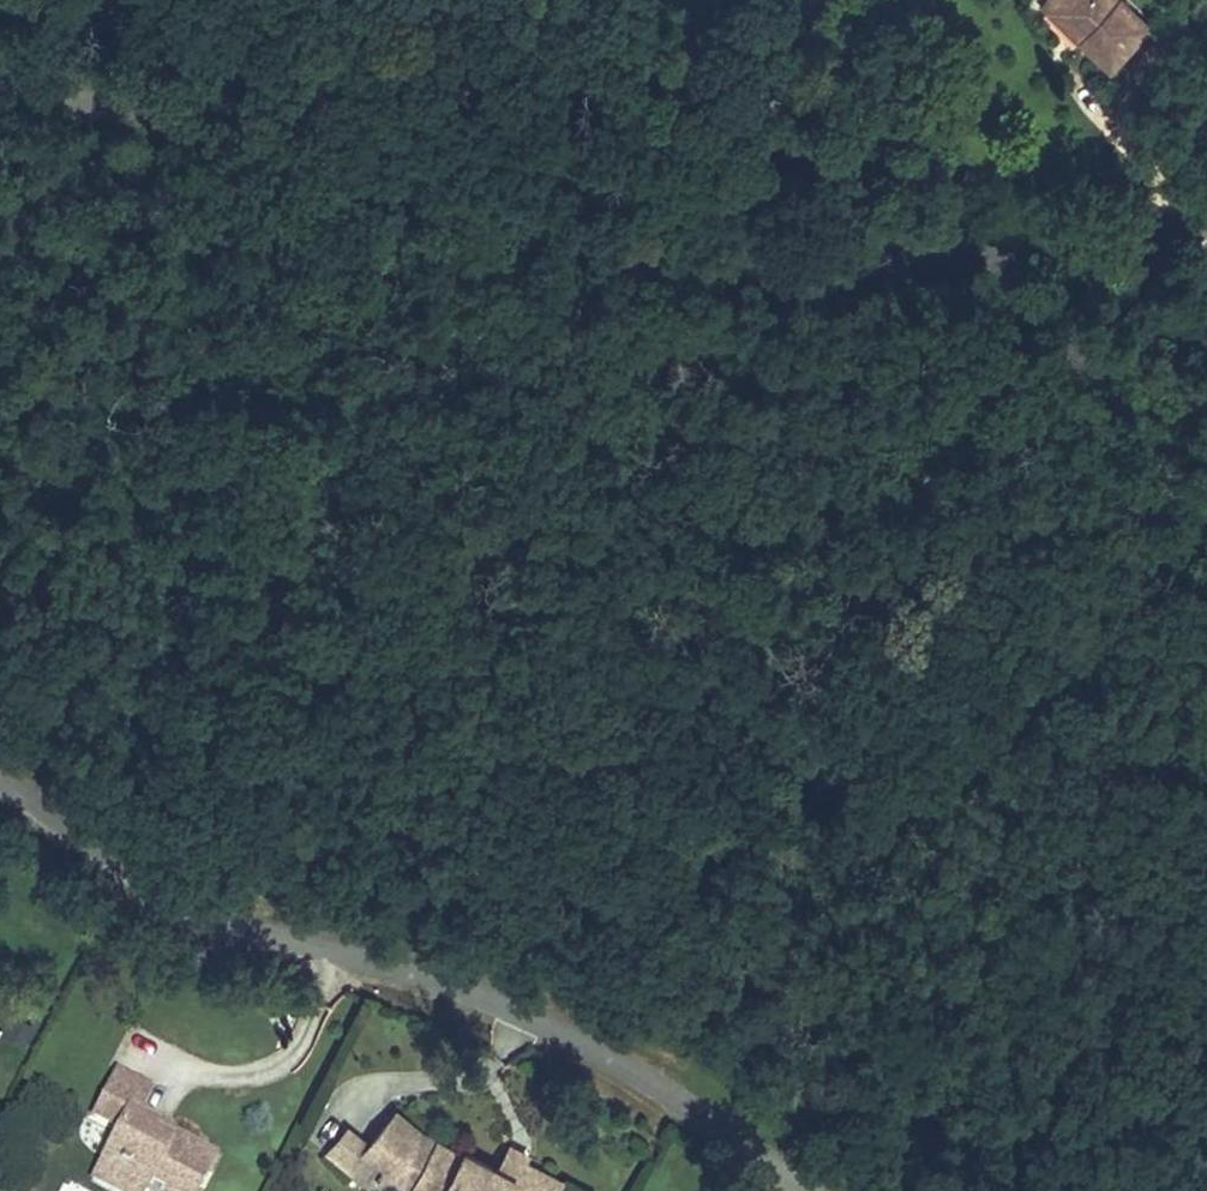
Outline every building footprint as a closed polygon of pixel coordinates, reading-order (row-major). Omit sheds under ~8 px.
[(1046,13),(1082,45),(1075,55),(1108,84),(1150,40),(1104,0),(1050,0),(1046,13)] [(1082,45),(1046,13),(1041,24),(1075,55),(1082,45)] [(131,1044),(107,1090),(129,1101),(117,1124),(140,1136),(131,1154),(153,1166),(155,1162),(161,1150),(177,1158),(177,1173),(197,1183),(226,1127),(182,1104),(147,1087),(152,1077),(162,1059),(131,1044)] [(147,1087),(182,1104),(187,1095),(152,1077),(147,1087)] [(421,1120),(389,1092),(348,1140),(364,1155),(379,1169),(421,1120)] [(421,1120),(379,1169),(413,1190),(416,1190),(446,1135),(421,1120)] [(140,1136),(117,1124),(104,1149),(150,1173),(153,1166),(131,1154),(140,1136)] [(446,1135),(416,1190),(554,1190),(565,1169),(512,1143),(503,1162),(446,1135)] [(352,1168),(364,1155),(348,1140),(337,1152),(352,1168)] [(155,1162),(177,1173),(177,1158),(161,1150),(155,1162)]
